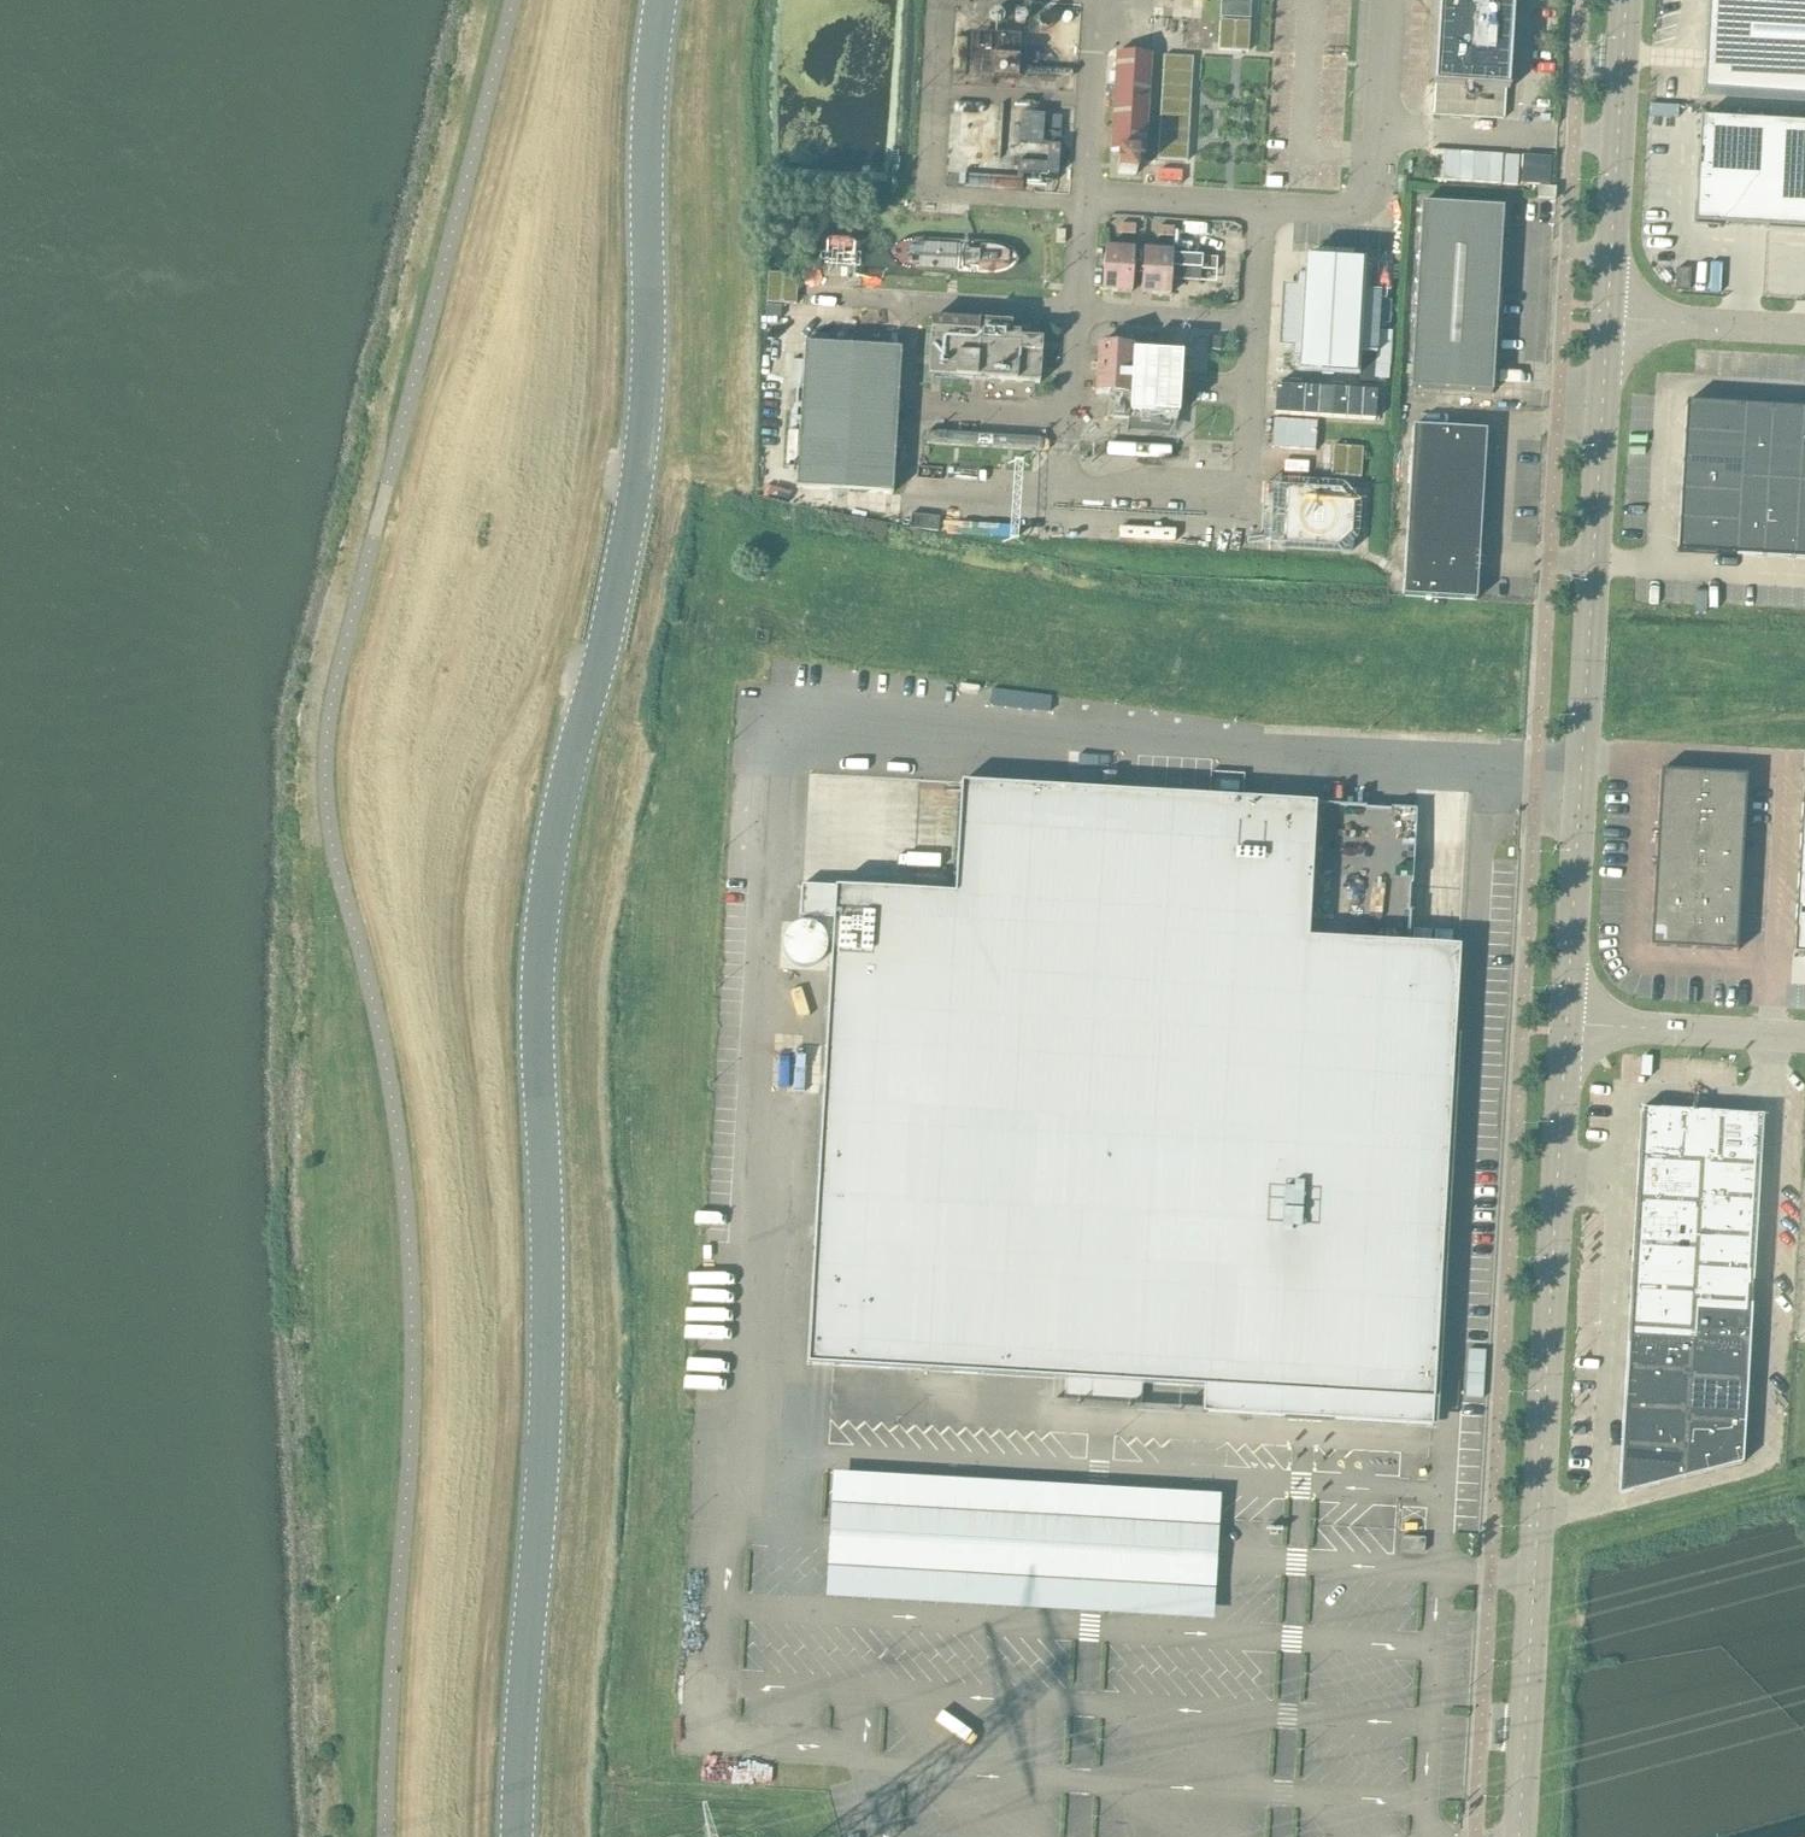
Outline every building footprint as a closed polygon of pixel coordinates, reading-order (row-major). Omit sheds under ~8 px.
[(1509,88),(1508,88),(1513,0),(1441,0),(1436,84),(1434,84),(1434,85),(1509,90),(1509,88)] [(1701,94),(1718,95),(1804,100),(1804,0),(1707,0),(1701,94)] [(988,17),(988,19),(988,20),(989,21),(990,23),(992,24),(993,25),(995,26),(997,26),(999,25),(1000,25),(1002,23),(1003,22),(1003,21),(1004,19),(1004,18),(1004,17),(1003,15),(1003,14),(1002,12),(1000,12),(999,11),(997,10),(994,10),(993,11),(991,12),(990,13),(989,15),(988,17)] [(1039,19),(1038,20),(1038,22),(1039,24),(1039,25),(1040,26),(1041,27),(1042,28),(1044,29),(1045,29),(1046,29),(1048,29),(1051,28),(1052,26),(1053,25),(1054,24),(1054,22),(1054,20),(1054,19),(1053,17),(1052,16),(1051,15),(1049,14),(1047,13),(1045,14),(1043,14),(1042,15),(1041,15),(1040,16),(1039,18),(1039,19)] [(1015,18),(1015,19),(1015,21),(1015,22),(1016,23),(1017,24),(1018,25),(1020,25),(1021,26),(1023,25),(1024,24),(1025,23),(1026,22),(1026,21),(1026,20),(1026,18),(1026,17),(1025,16),(1024,15),(1023,14),(1021,14),(1018,14),(1016,15),(1015,17),(1015,18)] [(1184,19),(1183,47),(1212,49),(1213,20),(1184,19)] [(1151,56),(1117,54),(1111,152),(1119,153),(1117,174),(1137,176),(1138,154),(1145,154),(1151,56)] [(1194,58),(1165,57),(1163,85),(1192,87),(1194,58)] [(1019,162),(1018,173),(1047,175),(1059,176),(1063,117),(1022,115),(1021,132),(1050,134),(1048,163),(1019,162)] [(1695,223),(1804,229),(1804,124),(1701,118),(1695,223)] [(1492,393),(1499,281),(1503,208),(1422,203),(1411,388),(1492,393)] [(1135,224),(1120,223),(1119,232),(1135,233),(1135,224)] [(1175,226),(1158,225),(1158,235),(1174,236),(1175,226)] [(1134,250),(1105,249),(1102,292),(1131,293),(1134,250)] [(1144,251),(1141,294),(1170,296),(1171,280),(1185,280),(1186,269),(1202,270),(1202,259),(1172,257),(1173,253),(1144,251)] [(1011,325),(931,320),(928,378),(1039,384),(1042,341),(1019,340),(1019,335),(1010,334),(1011,325)] [(901,349),(805,343),(796,488),(892,494),(901,349)] [(1096,394),(1111,395),(1131,396),(1134,347),(1099,345),(1096,394)] [(1686,402),(1677,552),(1804,559),(1804,409),(1686,402)] [(1408,499),(1482,504),(1486,430),(1413,426),(1408,499)] [(1363,449),(1334,447),(1332,476),(1361,477),(1363,449)] [(1285,488),(1282,545),(1336,548),(1351,534),(1353,506),(1339,491),(1285,488)] [(1482,504),(1408,499),(1406,548),(1479,552),(1482,504)] [(1476,600),(1479,552),(1406,548),(1403,596),(1476,600)] [(801,885),(799,917),(833,919),(807,1364),(1065,1379),(1064,1398),(1142,1402),(1143,1383),(1204,1387),(1202,1413),(1432,1426),(1433,1400),(1460,947),(1308,938),(1316,803),(1215,797),(1217,754),(1189,752),(1187,796),(961,782),(954,894),(801,885)] [(1702,809),(1704,773),(1661,770),(1659,807),(1702,809)] [(1704,773),(1702,809),(1745,812),(1747,775),(1704,773)] [(1659,807),(1657,841),(1700,844),(1702,809),(1659,807)] [(1743,846),(1745,812),(1702,809),(1700,844),(1743,846)] [(1657,841),(1655,876),(1698,878),(1700,844),(1657,841)] [(1741,881),(1743,846),(1700,844),(1698,878),(1741,881)] [(1797,893),(1804,893),(1804,862),(1798,862),(1797,893)] [(1655,876),(1653,911),(1696,913),(1698,878),(1655,876)] [(1739,915),(1741,881),(1698,878),(1696,913),(1739,915)] [(1795,923),(1804,924),(1804,893),(1797,893),(1795,923)] [(1694,949),(1696,917),(1696,913),(1653,911),(1650,947),(1694,949)] [(1737,952),(1739,917),(1739,915),(1696,913),(1696,917),(1694,949),(1737,952)] [(1793,955),(1804,956),(1804,924),(1795,923),(1793,955)] [(1638,1156),(1678,1159),(1681,1111),(1641,1108),(1638,1156)] [(1722,1113),(1681,1111),(1678,1159),(1706,1160),(1719,1161),(1722,1113)] [(1719,1161),(1760,1164),(1763,1115),(1722,1113),(1719,1161)] [(1638,1156),(1636,1200),(1703,1204),(1704,1196),(1706,1160),(1678,1159),(1638,1156)] [(1758,1199),(1760,1164),(1719,1161),(1706,1160),(1704,1196),(1758,1199)] [(1702,1230),(1756,1233),(1758,1199),(1704,1196),(1703,1204),(1702,1230)] [(1636,1200),(1633,1242),(1701,1246),(1702,1230),(1703,1204),(1636,1200)] [(1754,1267),(1756,1233),(1702,1230),(1701,1246),(1700,1264),(1754,1267)] [(1633,1242),(1631,1285),(1698,1289),(1700,1264),(1701,1246),(1633,1242)] [(1752,1302),(1754,1267),(1700,1264),(1698,1289),(1698,1299),(1752,1302)] [(1628,1329),(1691,1332),(1696,1333),(1698,1299),(1698,1289),(1631,1285),(1628,1329)] [(1750,1336),(1752,1302),(1698,1299),(1696,1333),(1750,1336)] [(1628,1329),(1626,1367),(1689,1371),(1691,1332),(1628,1329)] [(1748,1379),(1750,1336),(1696,1333),(1691,1332),(1689,1371),(1688,1376),(1748,1379)] [(1626,1367),(1624,1406),(1686,1409),(1688,1376),(1689,1371),(1626,1367)] [(1745,1422),(1748,1379),(1688,1376),(1686,1409),(1686,1419),(1745,1422)] [(1624,1406),(1621,1445),(1684,1449),(1686,1419),(1686,1409),(1624,1406)] [(1745,1422),(1686,1419),(1684,1449),(1682,1479),(1743,1463),(1745,1422)] [(1684,1449),(1621,1445),(1619,1495),(1682,1479),(1684,1449)] [(1218,1495),(832,1474),(828,1535),(825,1596),(1096,1611),(1211,1617),(1214,1557),(1218,1495)] [(1424,1552),(1425,1538),(1402,1537),(1401,1551),(1424,1552)]
